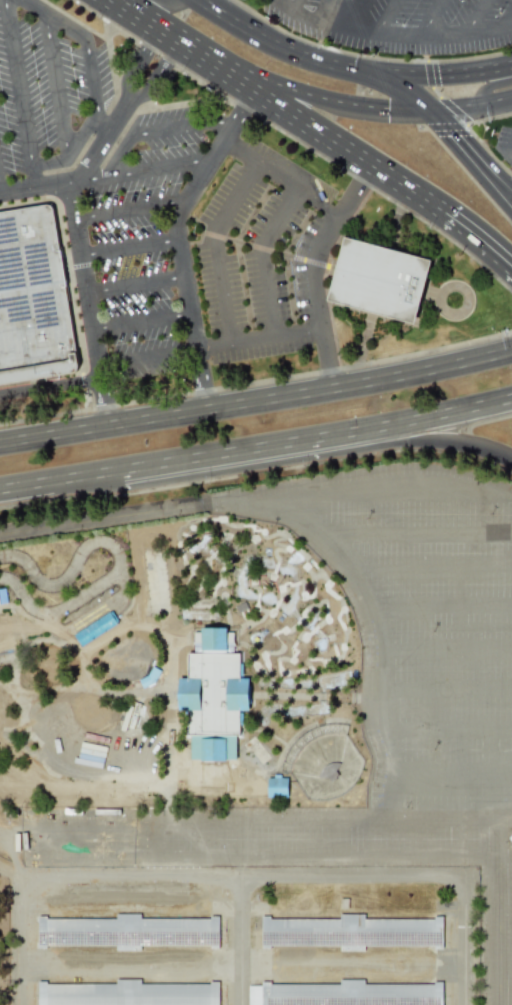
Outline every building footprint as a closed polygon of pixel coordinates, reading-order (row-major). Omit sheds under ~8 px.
[(47,205),(0,213),(0,383),(73,371),(79,367),(52,210),(47,205)] [(414,324),(431,260),(346,237),(329,301),(414,324)] [(236,761),(238,710),(247,710),(248,678),(239,678),(239,654),(232,653),(233,630),(194,629),(193,653),(187,653),(186,678),(177,678),(176,711),(185,711),(184,735),(191,736),(190,760),(236,761)] [(287,798),(287,778),(276,778),(267,778),(267,797),(287,798)] [(165,988),(176,988),(176,995),(185,995),(185,1004),(192,1004),(192,985),(140,984),(140,979),(115,979),(115,984),(37,984),(37,1004),(165,1004),(165,988)] [(292,995),(301,995),(301,984),(259,984),(259,986),(248,986),(247,1004),(292,1004),(292,995)]
